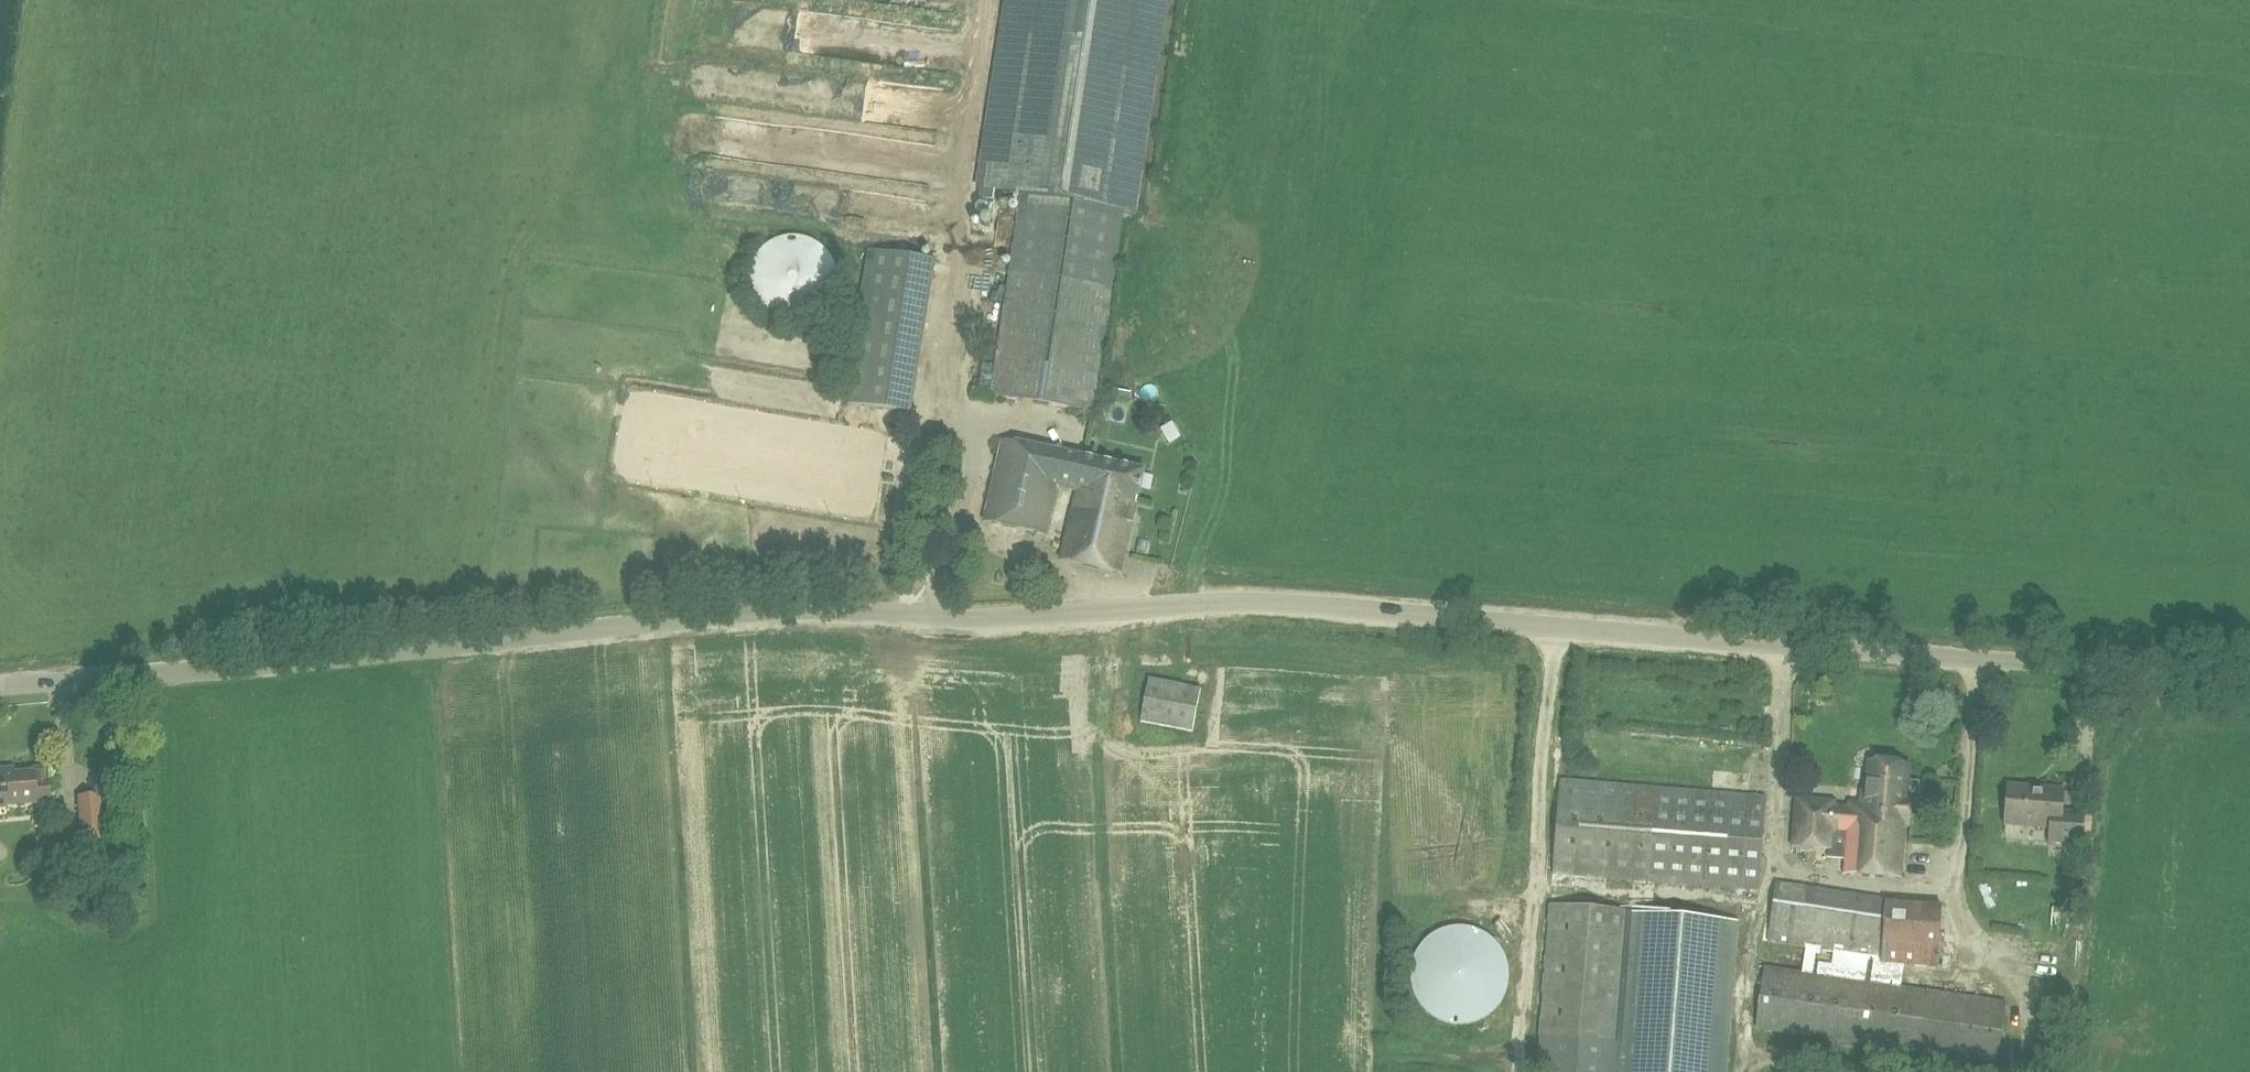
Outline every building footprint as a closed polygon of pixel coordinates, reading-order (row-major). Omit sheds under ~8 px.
[(1124,211),(1132,212),(1163,0),(1009,0),(981,190),(1023,195),(992,395),(1093,411),(1124,211)] [(965,61),(964,36),(927,39),(929,63),(965,61)] [(791,326),(797,325),(810,323),(821,317),(829,308),(833,303),(836,298),(839,286),(839,279),(837,267),(831,256),(827,251),(823,247),(812,240),(806,238),(794,236),(782,238),(770,243),(765,247),(757,256),(754,262),(750,273),(750,280),(751,292),(756,303),(759,309),(768,317),(773,320),(785,325),(791,326)] [(936,261),(869,250),(845,404),(911,414),(936,261)] [(1122,390),(1120,403),(1129,404),(1131,392),(1122,390)] [(1145,471),(1003,441),(986,519),(1047,532),(1057,484),(1078,489),(1063,557),(1122,571),(1145,471)] [(1848,831),(1845,873),(1904,877),(1908,823),(1909,823),(1911,798),(1906,797),(1908,763),(1869,760),(1867,790),(1863,790),(1862,802),(1851,802),(1851,807),(1835,806),(1836,801),(1798,798),(1794,846),(1833,849),(1834,831),(1848,831)] [(49,781),(35,782),(34,773),(3,775),(2,770),(0,770),(0,806),(36,803),(36,800),(50,799),(49,781)] [(2050,828),(2048,841),(2082,844),(2085,815),(2063,813),(2065,790),(2009,785),(2006,824),(2050,828)] [(76,864),(106,861),(102,797),(78,799),(81,833),(74,834),(76,864)] [(1778,897),(1784,928),(1797,925),(1791,894),(1778,897)] [(1896,958),(1943,956),(1942,904),(1895,905),(1896,958)] [(1461,1025),(1473,1023),(1479,1021),(1490,1015),(1495,1011),(1502,1001),(1506,993),(1509,984),(1509,973),(1508,965),(1506,958),(1501,948),(1496,942),(1489,936),(1479,931),(1468,928),(1462,927),(1450,928),(1442,931),(1433,936),(1424,944),(1419,950),(1415,959),(1413,967),(1412,975),(1413,985),(1415,993),(1419,1001),(1427,1011),(1434,1016),(1442,1021),(1451,1024),(1461,1025)] [(1871,977),(1877,951),(1814,937),(1809,963),(1871,977)] [(1877,954),(1876,976),(1902,977),(1903,955),(1877,954)]
